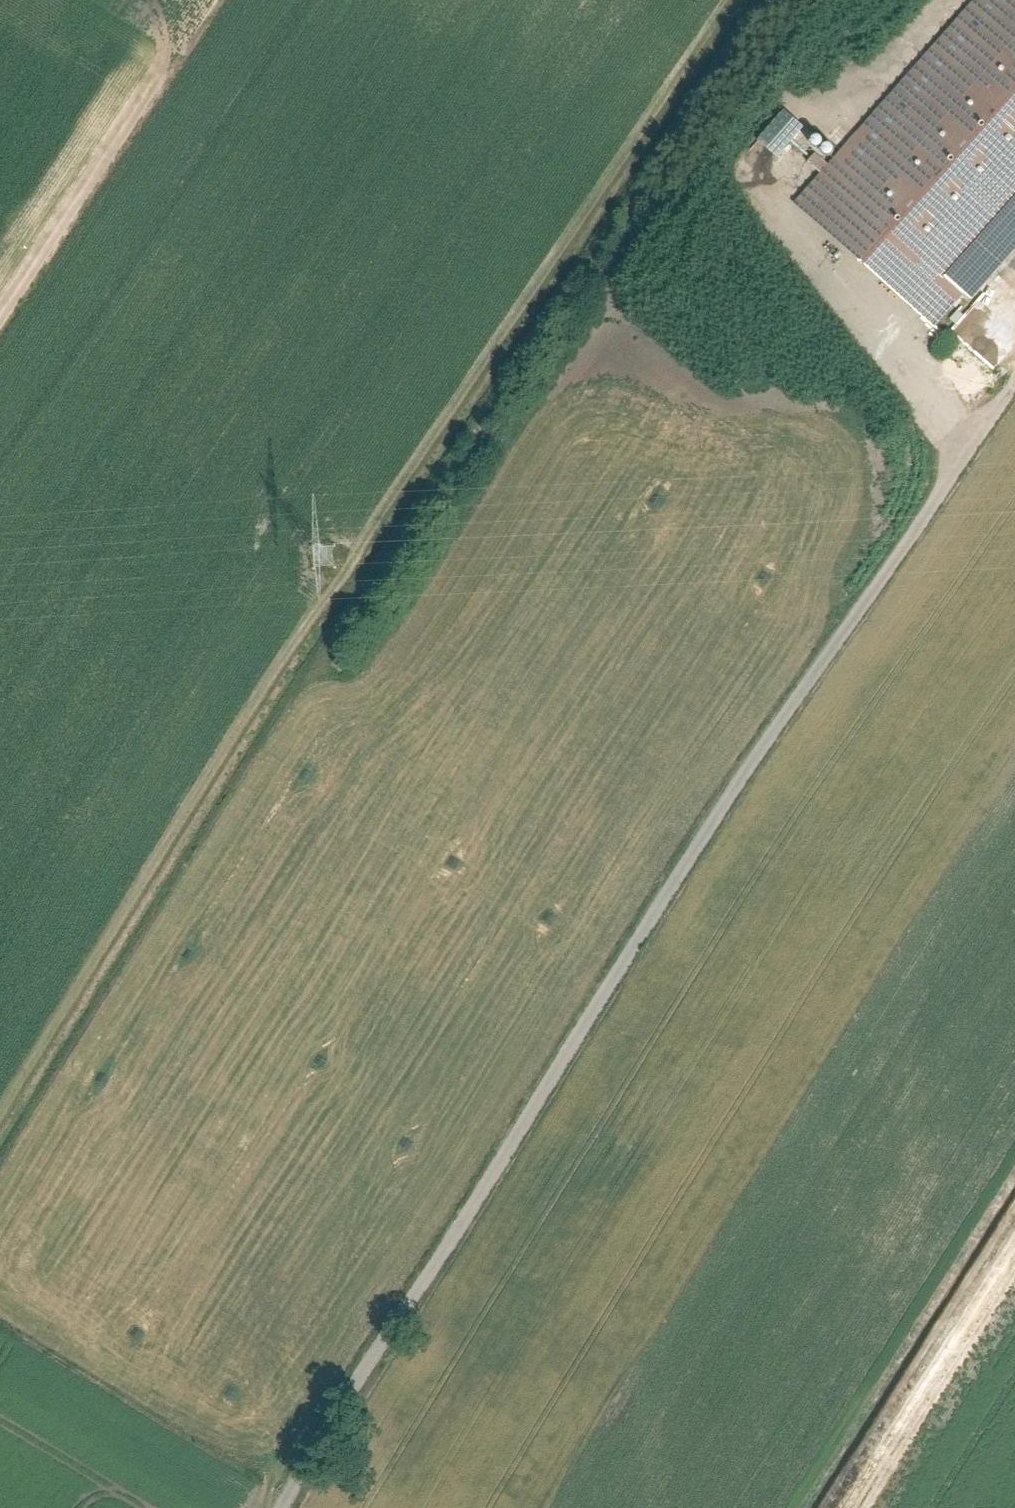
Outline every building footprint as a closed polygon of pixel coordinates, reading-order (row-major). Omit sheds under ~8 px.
[(794,203),(936,329),(968,293),(949,277),(1014,203),(1014,0),(974,0),(794,203)] [(776,157),(803,126),(784,110),(757,141),(776,157)]
